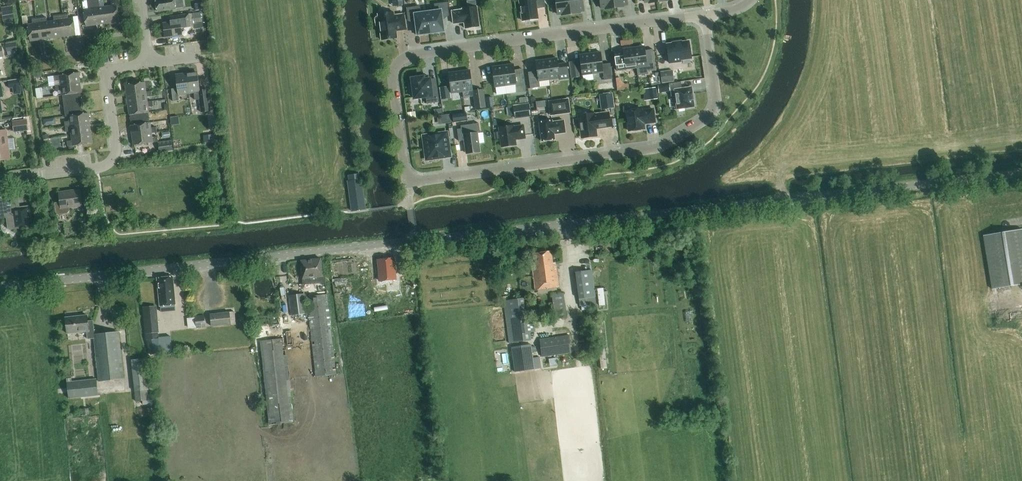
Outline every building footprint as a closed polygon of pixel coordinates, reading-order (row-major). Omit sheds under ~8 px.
[(88,8),(84,8),(86,26),(96,25),(93,0),(89,0),(87,0),(88,8)] [(106,6),(100,7),(99,0),(93,0),(96,25),(107,24),(106,6)] [(111,5),(106,6),(107,24),(119,23),(117,5),(116,0),(111,0),(111,5)] [(157,11),(176,9),(175,3),(180,2),(180,0),(156,0),(157,11)] [(522,21),(538,18),(536,9),(545,7),(544,0),(519,0),(522,21)] [(571,14),(569,0),(555,0),(557,14),(562,13),(562,15),(571,14)] [(571,14),(579,13),(579,11),(584,10),(582,0),(569,0),(571,14)] [(614,8),(613,0),(600,0),(601,8),(605,7),(606,9),(614,8)] [(435,11),(428,12),(431,33),(445,31),(444,26),(443,26),(442,16),(449,15),(447,2),(434,4),(435,11)] [(12,5),(1,7),(3,17),(14,15),(12,5)] [(431,33),(428,12),(420,13),(419,6),(406,8),(408,21),(415,20),(417,30),(416,30),(416,35),(431,33)] [(462,9),(452,11),(453,24),(464,22),(465,28),(479,26),(476,6),(462,9)] [(201,12),(192,13),(194,24),(202,22),(201,12)] [(377,27),(379,27),(381,40),(397,38),(396,31),(406,30),(404,14),(394,15),(393,12),(378,14),(378,17),(376,17),(375,19),(376,26),(377,27)] [(61,15),(64,36),(76,35),(73,18),(69,19),(68,14),(61,15)] [(189,14),(184,15),(170,17),(171,23),(163,24),(165,37),(182,34),(181,28),(191,26),(189,14)] [(53,38),(64,36),(61,15),(53,16),(54,21),(51,21),(53,38)] [(38,18),(41,39),(53,38),(51,21),(47,22),(46,17),(38,18)] [(30,41),(41,39),(38,18),(32,19),(33,24),(28,24),(30,41)] [(7,51),(17,50),(16,41),(5,43),(7,51)] [(681,41),(672,42),(673,43),(667,44),(669,63),(680,61),(680,59),(691,57),(689,41),(681,42),(681,41)] [(644,46),(633,48),(636,68),(637,67),(638,75),(648,74),(648,70),(655,69),(653,49),(645,50),(644,46)] [(623,51),(614,52),(616,70),(625,69),(636,68),(633,48),(623,49),(623,51)] [(600,52),(590,54),(593,73),(602,72),(603,80),(612,79),(610,63),(602,64),(602,62),(600,52)] [(579,55),(582,75),(593,73),(590,54),(579,55)] [(557,58),(546,60),(549,80),(559,78),(559,79),(569,78),(567,63),(558,64),(557,58)] [(537,71),(528,72),(530,88),(540,87),(539,81),(549,80),(546,60),(536,61),(537,71)] [(577,61),(571,62),(573,77),(580,77),(577,61)] [(513,64),(503,66),(505,86),(516,84),(517,93),(526,91),(524,79),(516,80),(513,64)] [(495,87),(505,86),(503,66),(492,67),(495,87)] [(470,70),(459,71),(462,92),(473,90),(470,70)] [(672,70),(660,72),(662,83),(674,82),(672,70)] [(451,93),(462,92),(459,71),(448,73),(451,93)] [(55,86),(80,82),(79,72),(59,75),(54,76),(55,86)] [(186,74),(189,92),(194,92),(195,99),(199,98),(201,112),(211,110),(208,89),(200,90),(197,72),(186,74)] [(178,94),(189,92),(186,74),(176,75),(177,88),(171,89),(173,101),(179,100),(178,94)] [(615,77),(617,89),(623,88),(622,76),(615,77)] [(412,78),(412,84),(410,84),(412,93),(414,93),(414,98),(426,97),(427,104),(439,102),(436,78),(424,80),(423,77),(412,78)] [(19,79),(8,81),(9,89),(13,88),(14,95),(21,94),(19,79)] [(126,94),(146,91),(146,87),(151,87),(150,81),(145,82),(125,84),(126,94)] [(80,82),(55,86),(56,91),(61,90),(62,95),(81,93),(80,82)] [(681,82),(669,83),(671,96),(675,96),(677,109),(694,106),(693,100),(693,94),(692,94),(691,87),(682,88),(681,82)] [(658,85),(659,93),(666,92),(665,84),(658,85)] [(448,86),(440,87),(442,99),(450,98),(448,86)] [(656,87),(648,88),(650,100),(657,99),(656,87)] [(485,107),(483,89),(473,91),(475,109),(485,107)] [(151,91),(146,91),(126,94),(128,104),(148,101),(147,97),(152,96),(151,91)] [(81,93),(62,95),(64,106),(82,103),(81,93)] [(614,108),(612,93),(600,95),(602,110),(614,108)] [(548,101),(550,116),(571,113),(569,98),(548,101)] [(153,101),(148,101),(128,104),(129,115),(130,115),(148,112),(149,112),(148,107),(153,106),(153,101)] [(82,103),(64,106),(65,116),(84,113),(82,103)] [(531,117),(529,104),(513,106),(515,119),(531,117)] [(626,111),(629,131),(644,129),(643,123),(654,122),(653,109),(641,111),(641,109),(626,111)] [(130,115),(131,125),(150,122),(148,112),(130,115)] [(453,122),(467,121),(466,112),(452,114),(453,122)] [(84,113),(65,116),(65,117),(69,116),(69,121),(64,121),(65,127),(90,123),(88,113),(84,113)] [(578,116),(581,138),(596,135),(595,127),(598,127),(599,128),(610,126),(608,113),(594,115),(593,114),(578,116)] [(441,124),(451,123),(450,114),(440,116),(441,124)] [(14,132),(29,130),(27,120),(30,120),(29,116),(24,116),(24,119),(12,120),(14,132)] [(553,122),(553,121),(539,123),(542,141),(555,140),(554,134),(566,133),(564,120),(553,122)] [(150,122),(131,125),(130,125),(132,136),(152,133),(157,132),(156,127),(151,128),(150,122)] [(90,123),(65,127),(66,132),(71,131),(71,136),(91,133),(90,123)] [(465,140),(467,154),(480,152),(477,133),(480,133),(479,123),(460,126),(461,129),(457,129),(459,141),(465,140)] [(500,128),(503,147),(516,145),(515,138),(519,138),(519,139),(525,138),(523,126),(513,127),(513,126),(500,128)] [(0,131),(0,161),(10,160),(6,131),(0,131)] [(426,159),(450,156),(447,132),(423,136),(426,159)] [(91,133),(71,136),(72,140),(67,141),(68,146),(73,146),(92,143),(91,133)] [(152,137),(152,133),(132,136),(133,145),(153,142),(158,142),(157,136),(152,137)] [(215,141),(214,134),(203,136),(204,143),(215,141)] [(173,150),(171,141),(158,143),(159,152),(173,150)] [(350,202),(351,211),(365,209),(361,179),(360,179),(359,173),(348,175),(349,181),(347,181),(350,202)] [(80,189),(59,192),(60,202),(56,202),(57,211),(60,213),(68,212),(71,209),(70,206),(82,205),(82,210),(90,208),(88,196),(81,197),(80,189)] [(0,211),(0,219),(7,218),(8,229),(10,230),(15,229),(33,227),(30,205),(20,206),(19,198),(4,200),(6,211),(0,211)] [(93,220),(92,213),(83,214),(84,221),(93,220)] [(992,288),(1021,283),(1021,230),(1021,229),(983,235),(992,288)] [(533,266),(536,289),(559,287),(556,263),(553,263),(552,252),(534,254),(535,266),(533,266)] [(378,259),(381,281),(397,279),(394,257),(378,259)] [(320,258),(300,260),(303,284),(326,282),(325,275),(322,276),(320,258)] [(592,270),(575,272),(579,299),(596,297),(592,270)] [(161,306),(176,304),(173,277),(158,278),(161,306)] [(289,295),(291,315),(306,313),(304,293),(289,295)] [(551,293),(551,317),(564,317),(563,293),(551,293)] [(327,294),(306,296),(315,376),(336,373),(327,294)] [(525,298),(503,301),(509,343),(531,340),(530,332),(535,332),(534,321),(528,322),(525,298)] [(156,306),(143,307),(146,339),(158,338),(158,332),(159,332),(156,306)] [(229,312),(210,314),(211,326),(231,324),(229,312)] [(204,315),(195,316),(196,328),(206,327),(204,315)] [(94,338),(99,382),(124,379),(119,331),(94,334),(93,321),(88,321),(87,316),(65,318),(67,334),(87,332),(88,339),(94,338)] [(568,335),(539,339),(542,357),(571,353),(568,335)] [(260,341),(269,424),(293,422),(284,338),(260,341)] [(531,344),(511,347),(514,372),(535,369),(531,344)] [(146,358),(131,360),(136,401),(148,400),(147,390),(149,390),(146,358)] [(96,378),(67,382),(69,399),(98,395),(96,378)]
